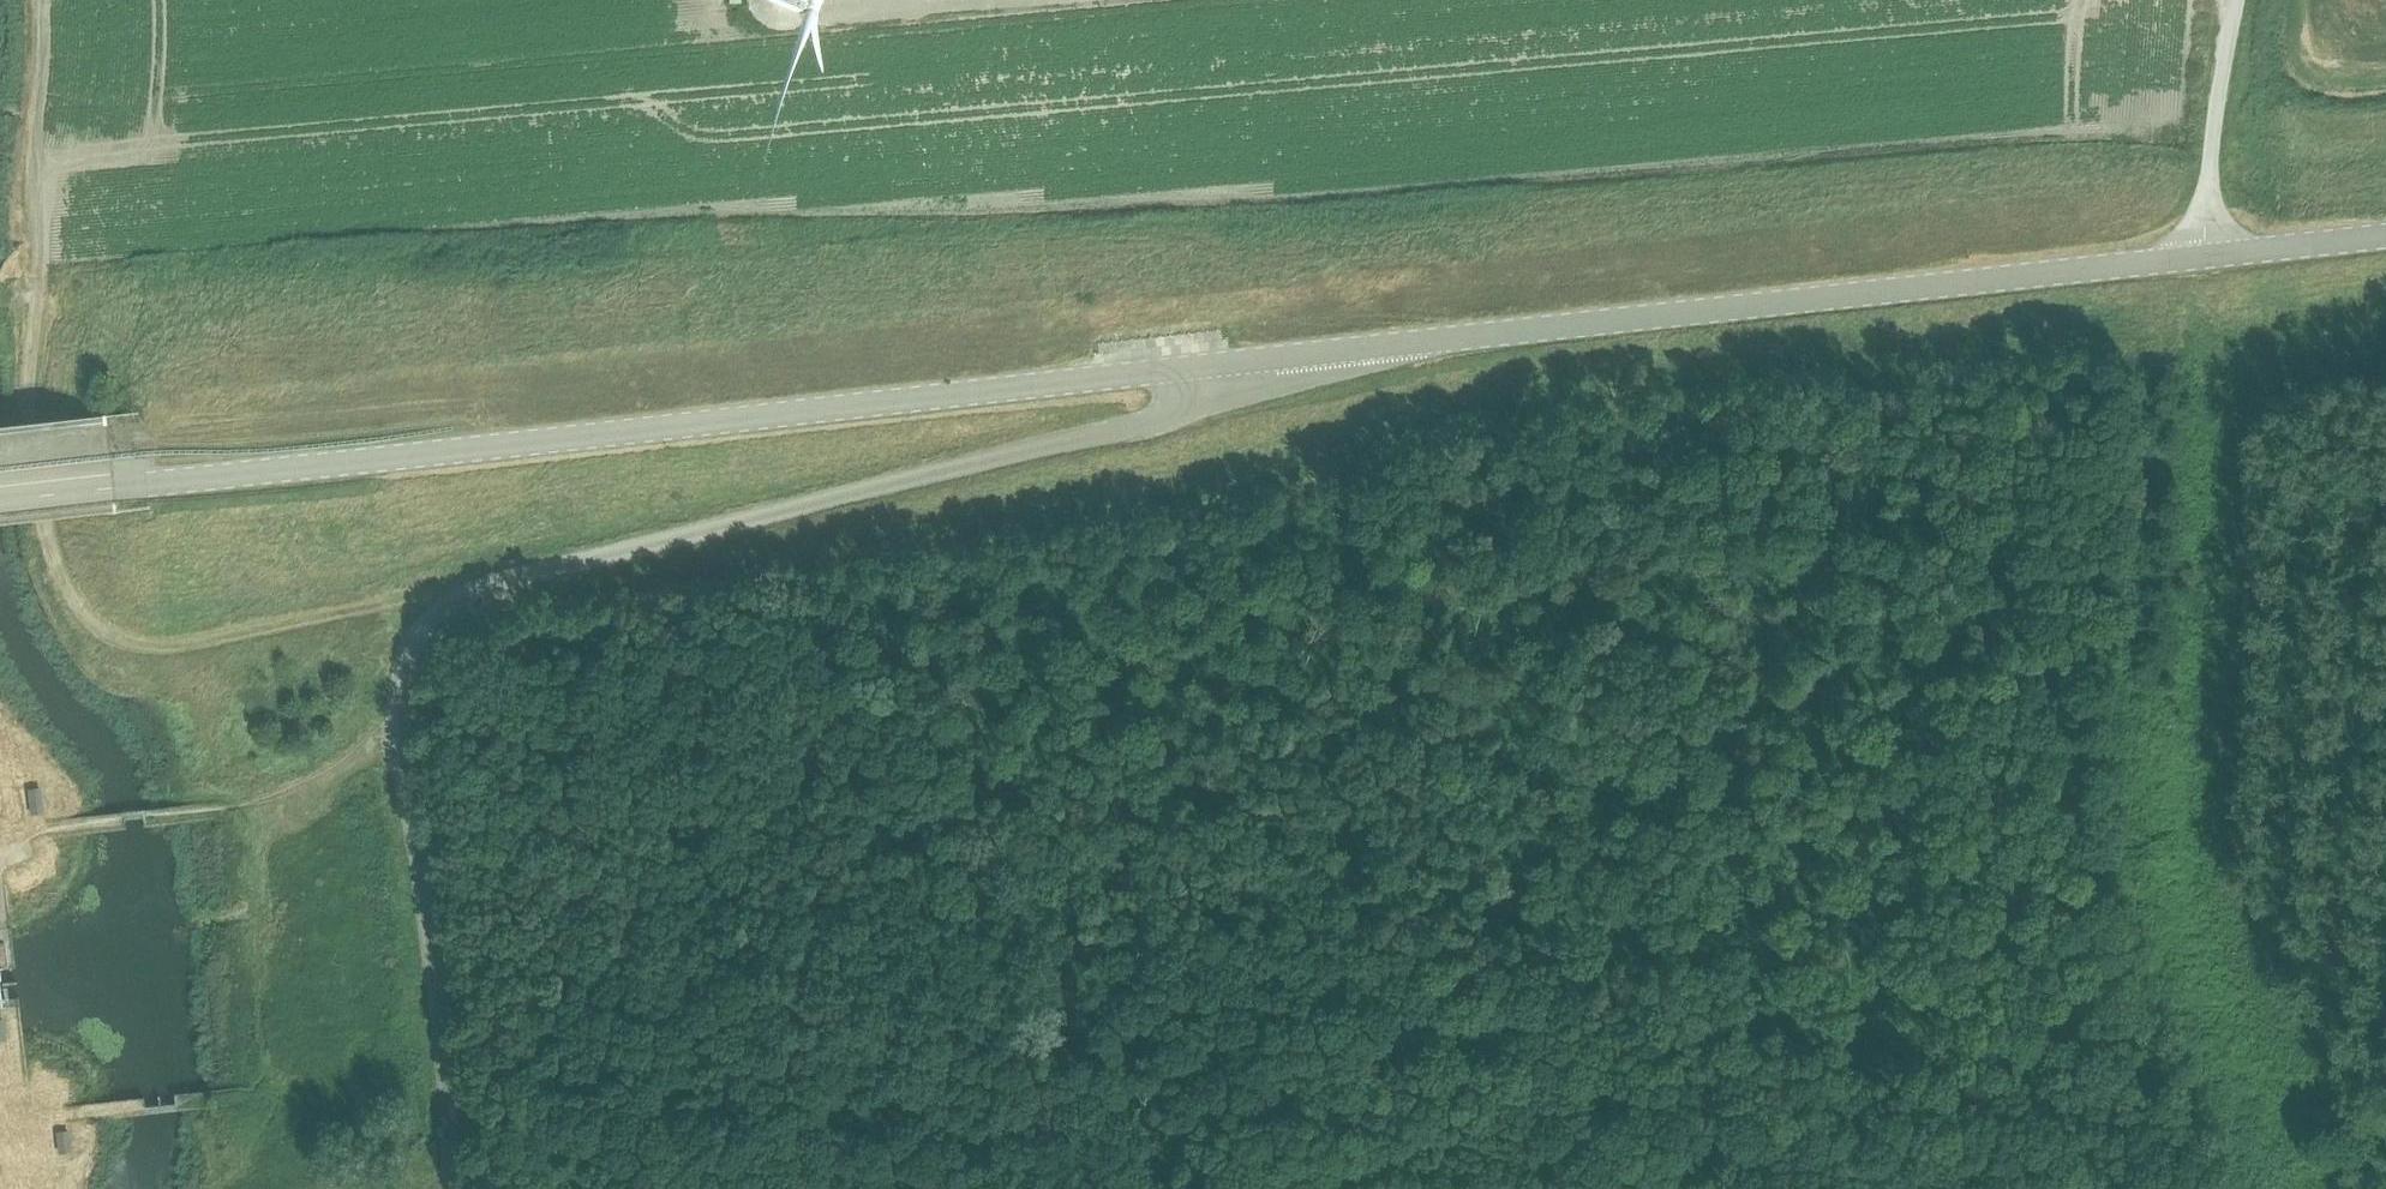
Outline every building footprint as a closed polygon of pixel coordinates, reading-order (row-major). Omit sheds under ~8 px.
[(41,787),(28,789),(31,815),(45,813),(41,787)] [(70,1130),(56,1132),(59,1154),(73,1152),(70,1130)]
